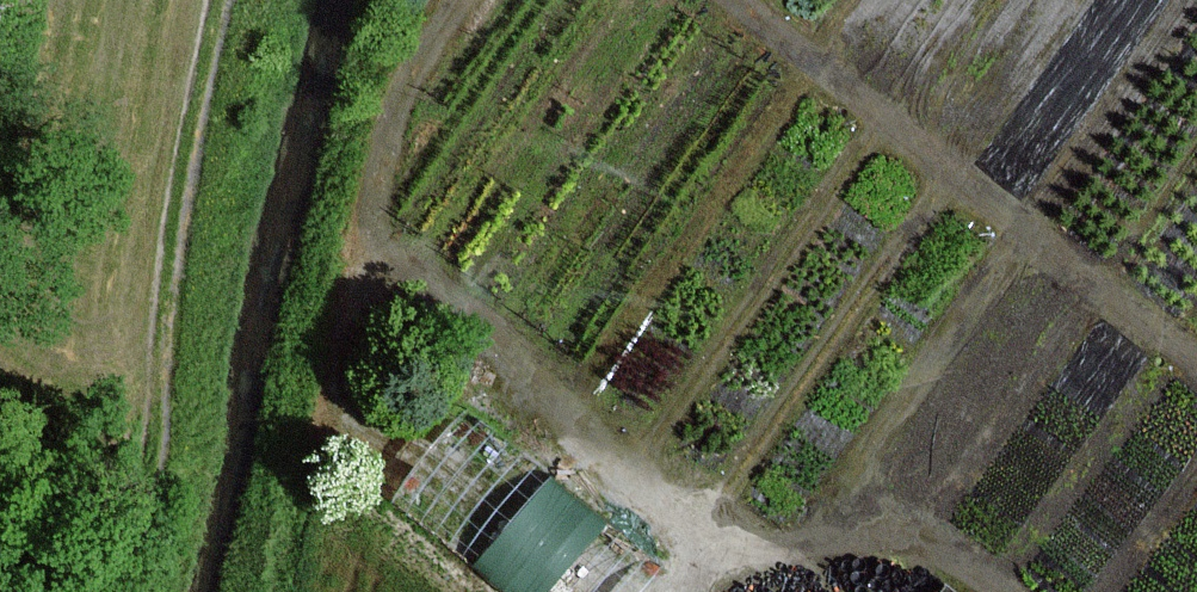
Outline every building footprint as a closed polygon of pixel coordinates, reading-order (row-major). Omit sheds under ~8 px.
[(475,555),(520,591),(543,591),(607,515),(549,466),(475,555)]
